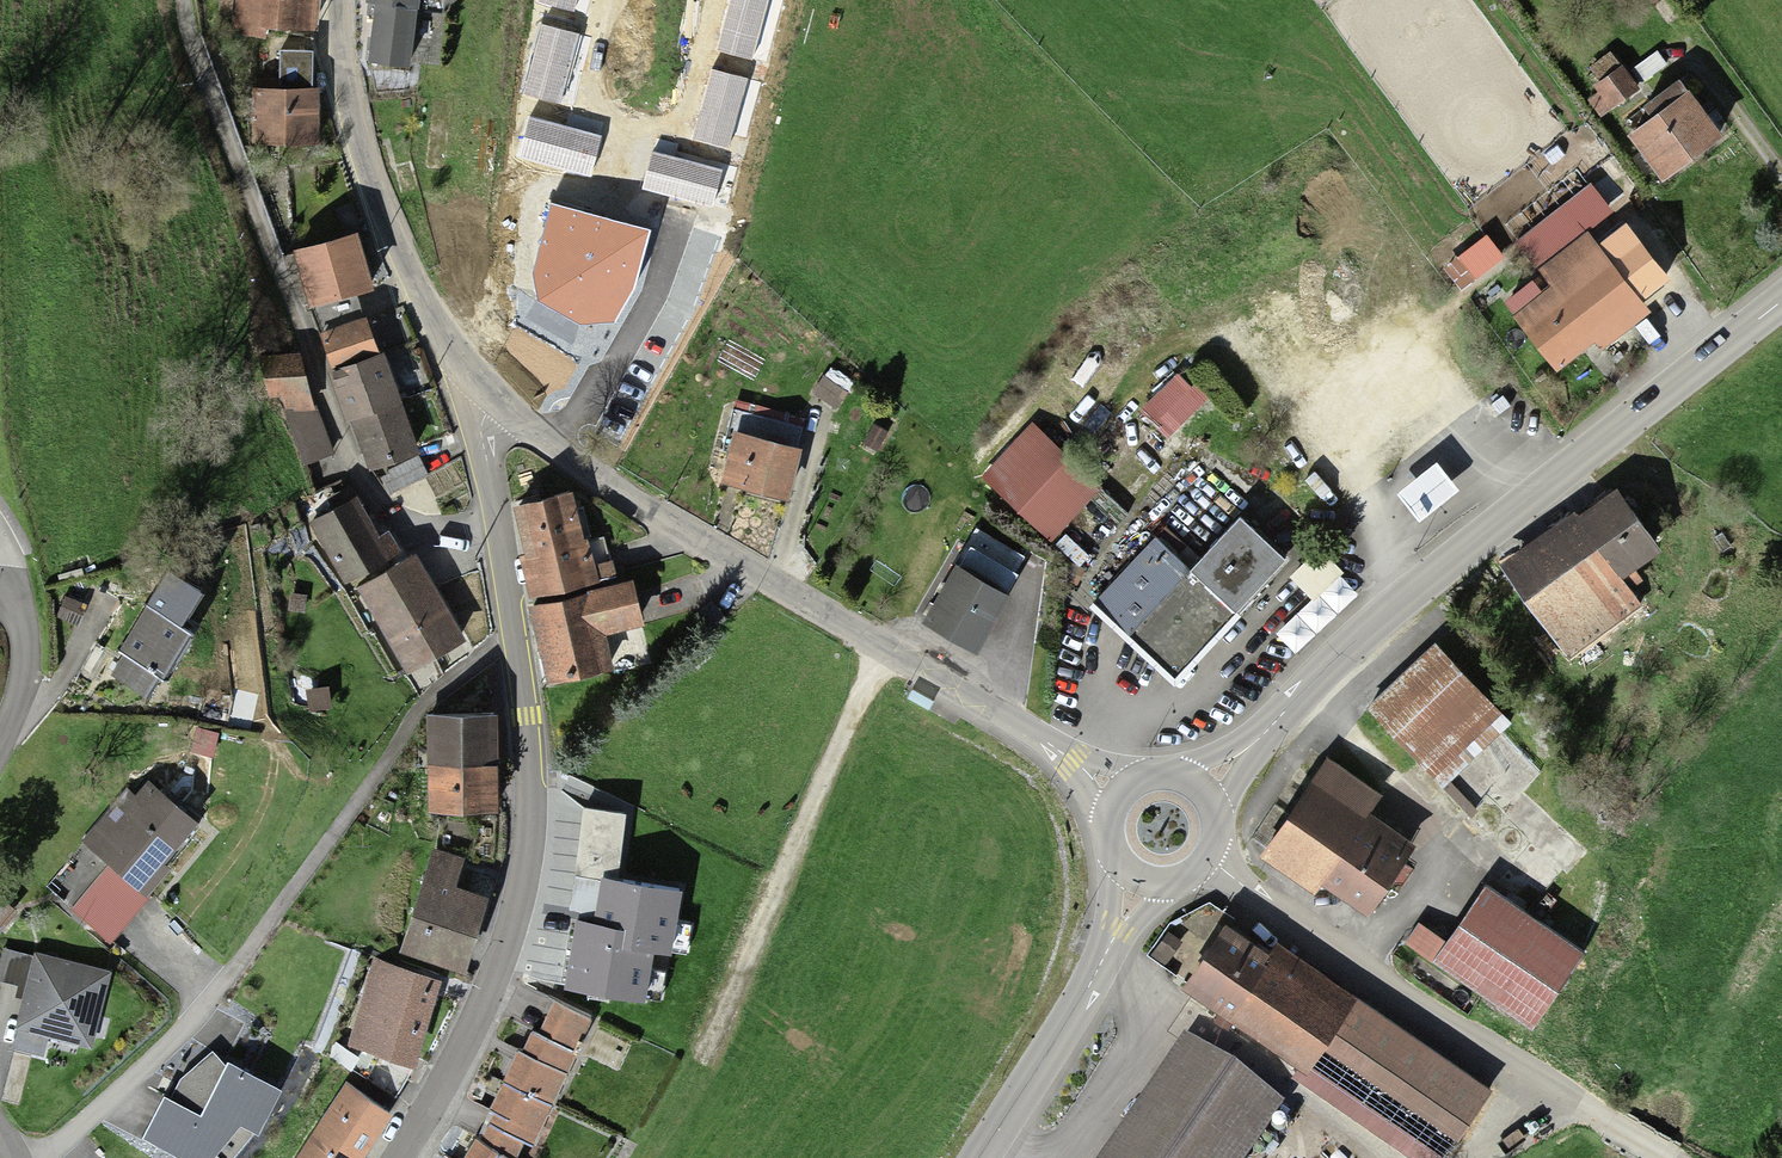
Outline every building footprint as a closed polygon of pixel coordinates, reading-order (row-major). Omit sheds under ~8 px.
[(233,33),(313,39),(316,0),(235,0),(233,33)] [(411,15),(412,0),(361,0),(360,10),(375,12),(411,15)] [(535,1),(573,12),(577,0),(536,0),(535,1)] [(717,51),(751,60),(768,0),(731,0),(717,51)] [(411,15),(375,12),(370,72),(405,75),(411,15)] [(580,34),(542,24),(523,94),(561,104),(580,34)] [(275,96),(252,96),(251,148),(310,149),(312,55),(276,55),(275,96)] [(1588,75),(1599,90),(1622,74),(1611,59),(1588,75)] [(748,80),(711,70),(692,139),(730,149),(748,80)] [(1599,90),(1587,99),(1601,119),(1636,94),(1622,74),(1599,90)] [(1640,116),(1650,130),(1685,105),(1674,91),(1640,116)] [(1650,130),(1629,145),(1660,189),(1716,149),(1685,105),(1650,130)] [(602,137),(530,117),(519,157),(591,176),(602,137)] [(722,170),(653,151),(643,188),(712,207),(722,170)] [(650,230),(550,203),(533,271),(539,301),(580,325),(616,322),(634,289),(650,230)] [(311,306),(367,289),(351,239),(295,257),(311,306)] [(1593,262),(1626,307),(1650,290),(1616,245),(1593,262)] [(1626,307),(1593,262),(1511,323),(1556,383),(1638,322),(1626,307)] [(360,319),(316,331),(328,373),(372,360),(360,319)] [(299,359),(261,359),(295,463),(329,452),(299,359)] [(377,365),(331,382),(369,478),(414,460),(377,365)] [(1033,422),(981,476),(1050,542),(1102,488),(1033,422)] [(795,461),(732,442),(718,488),(782,507),(795,461)] [(568,503),(513,515),(534,608),(613,591),(608,568),(584,573),(568,503)] [(1614,505),(1578,532),(1618,585),(1654,559),(1614,505)] [(359,591),(396,570),(379,542),(373,546),(351,509),(315,529),(348,584),(353,581),(359,591)] [(1573,524),(1506,574),(1569,659),(1636,609),(1618,585),(1578,532),(1573,524)] [(1240,528),(1188,581),(1230,621),(1282,568),(1240,528)] [(1151,546),(1092,607),(1171,683),(1230,621),(1188,581),(1151,546)] [(396,570),(359,591),(409,677),(457,649),(408,563),(396,570)] [(955,576),(924,630),(970,657),(1001,603),(955,576)] [(623,588),(613,591),(525,618),(548,692),(606,674),(596,641),(636,629),(623,588)] [(143,615),(116,658),(161,687),(189,644),(143,615)] [(1501,726),(1432,655),(1369,716),(1438,787),(1501,726)] [(490,725),(427,725),(427,818),(491,817),(490,725)] [(1325,771),(1262,864),(1313,898),(1318,891),(1366,923),(1410,856),(1363,824),(1375,805),(1325,771)] [(74,916),(107,942),(194,835),(144,794),(91,859),(108,873),(74,916)] [(460,867),(428,857),(395,957),(461,979),(484,909),(450,898),(460,867)] [(682,891),(600,878),(593,924),(576,921),(565,991),(646,1004),(654,954),(672,957),(682,891)] [(9,918),(0,911),(0,929),(9,918)] [(1437,931),(1413,968),(1488,1018),(1513,982),(1437,931)] [(1222,939),(1181,999),(1357,1118),(1402,1052),(1376,1035),(1382,1027),(1275,955),(1266,968),(1222,939)] [(109,972),(12,951),(4,987),(27,992),(18,1034),(92,1050),(109,972)] [(378,972),(347,1047),(408,1071),(439,997),(378,972)] [(551,1014),(536,1044),(567,1059),(582,1028),(551,1014)] [(1454,1056),(1419,1037),(1381,1104),(1416,1124),(1454,1056)] [(528,1040),(520,1058),(566,1079),(574,1062),(567,1059),(536,1044),(528,1040)] [(228,1062),(226,1068),(212,1051),(179,1080),(170,1100),(163,1097),(142,1141),(175,1157),(214,1157),(240,1127),(260,1136),(282,1091),(228,1062)] [(1110,1157),(1249,1157),(1277,1118),(1184,1053),(1110,1157)] [(566,1079),(520,1058),(515,1056),(500,1089),(550,1112),(566,1079)] [(550,1112),(500,1089),(481,1128),(484,1130),(519,1146),(531,1152),(550,1112)] [(306,1157),(364,1157),(388,1118),(346,1093),(306,1157)] [(487,1157),(513,1157),(519,1146),(484,1130),(473,1150),(487,1157)]
